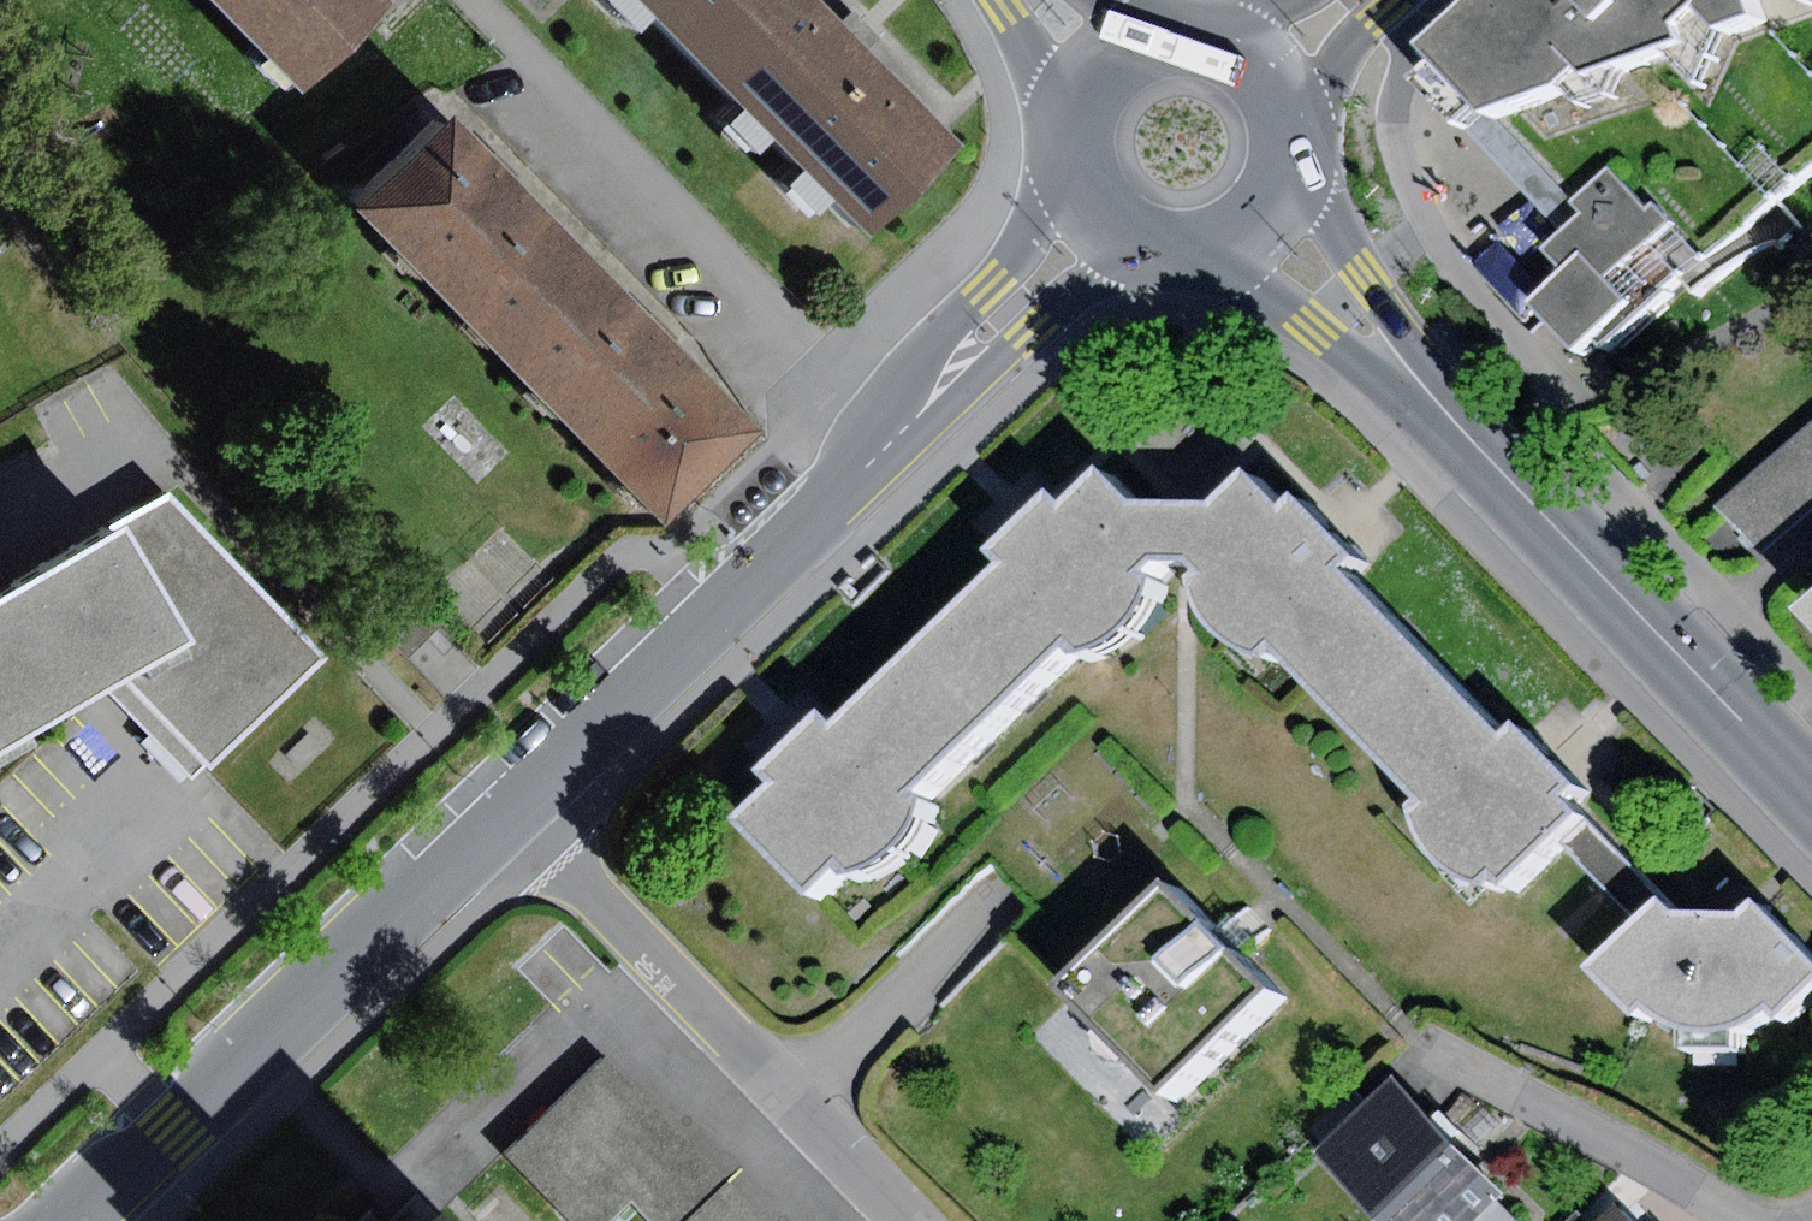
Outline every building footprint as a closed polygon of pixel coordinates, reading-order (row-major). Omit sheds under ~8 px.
[(292,80),(375,0),(215,0),(292,80)] [(742,0),(633,0),(684,55),(742,0)] [(684,55),(849,230),(941,144),(848,45),(806,0),(742,0),(684,55)] [(1432,52),(1495,126),(1739,43),(1775,0),(1493,0),(1432,52)] [(500,359),(596,265),(521,190),(442,109),(347,203),(500,359)] [(1709,260),(1635,182),(1596,218),(1607,230),(1563,270),(1584,291),(1553,320),(1597,367),(1709,260)] [(596,265),(500,359),(657,518),(752,424),(676,347),(596,265)] [(1720,503),(1761,552),(1811,509),(1811,426),(1720,503)] [(922,653),(1003,727),(1074,649),(1084,658),(1118,646),(1152,605),(1156,586),(1143,581),(1159,567),(1173,566),(1176,512),(1139,510),(1105,476),(1070,511),(1056,497),(1031,522),(992,561),(1004,573),(922,653)] [(1176,512),(1173,566),(1193,567),(1213,583),(1202,596),(1205,610),(1211,624),(1222,638),(1238,651),(1252,655),(1266,659),(1279,646),(1355,728),(1430,660),(1349,577),(1360,566),(1336,541),(1300,505),(1288,516),(1253,481),(1220,514),(1176,512)] [(215,767),(329,659),(171,493),(109,532),(174,643),(127,670),(215,767)] [(0,595),(0,743),(34,723),(104,683),(127,670),(174,643),(109,532),(0,595)] [(397,574),(362,608),(409,657),(445,623),(397,574)] [(1003,727),(922,653),(841,735),(829,723),(802,749),(771,780),(783,792),(745,829),(813,897),(843,868),(857,882),(895,864),(946,808),(936,799),(1003,727)] [(1430,660),(1355,728),(1428,809),(1418,817),(1423,834),(1441,863),(1459,878),(1488,889),(1498,879),(1515,896),(1567,846),(1593,821),(1575,801),(1584,793),(1556,764),(1520,728),(1509,739),(1430,660)] [(215,767),(127,670),(104,683),(202,780),(215,767)] [(50,750),(34,723),(0,743),(0,779),(50,750)] [(1675,905),(1593,821),(1567,846),(1649,930),(1675,905)] [(1154,1091),(1261,986),(1215,940),(1158,882),(1051,987),(1154,1091)] [(1763,912),(1751,924),(1689,919),(1675,905),(1649,930),(1598,978),(1641,1023),(1652,1012),(1692,1036),(1691,1058),(1743,1059),(1743,1039),(1774,1023),(1780,1017),(1789,1026),(1811,1003),(1811,961),(1763,912)] [(589,1044),(489,1141),(567,1220),(590,1220),(620,1192),(649,1220),(761,1220),(589,1044)] [(1335,1156),(1379,1112),(1357,1090),(1313,1133),(1335,1156)] [(1496,1195),(1398,1094),(1379,1112),(1335,1156),(1326,1164),(1382,1220),(1469,1220),(1496,1195)] [(1580,1207),(1566,1220),(1594,1220),(1580,1207)] [(1621,1211),(1611,1220),(1631,1220),(1621,1211)]
